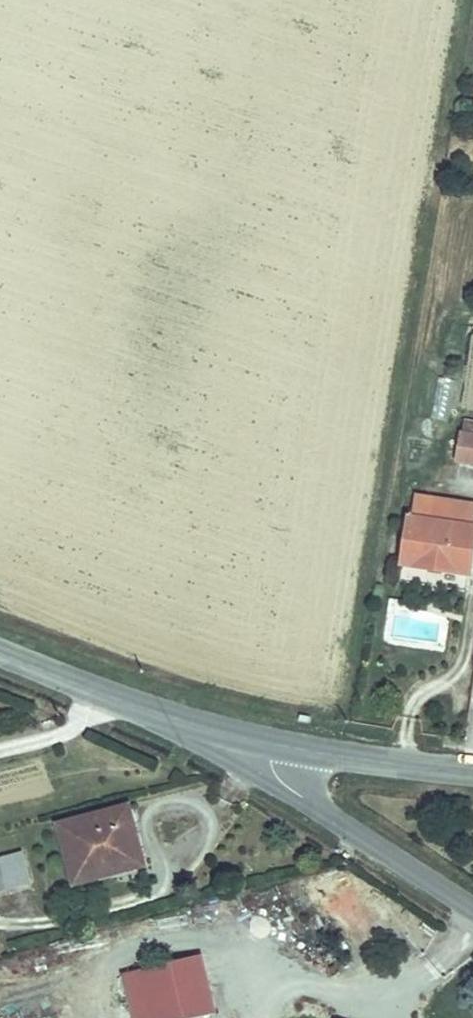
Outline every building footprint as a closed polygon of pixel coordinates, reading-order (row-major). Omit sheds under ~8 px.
[(437,383),(437,417),(451,417),(451,383),(437,383)] [(454,415),(449,441),(472,445),(472,418),(454,415)] [(401,498),(394,546),(462,557),(469,509),(464,508),(468,487),(410,477),(408,491),(402,490),(400,498),(401,498)] [(114,817),(41,836),(61,901),(80,895),(77,886),(121,873),(111,840),(121,837),(114,817)] [(0,869),(0,902),(15,898),(7,867),(0,869)] [(197,965),(121,982),(129,1017),(209,1017),(197,965)]
